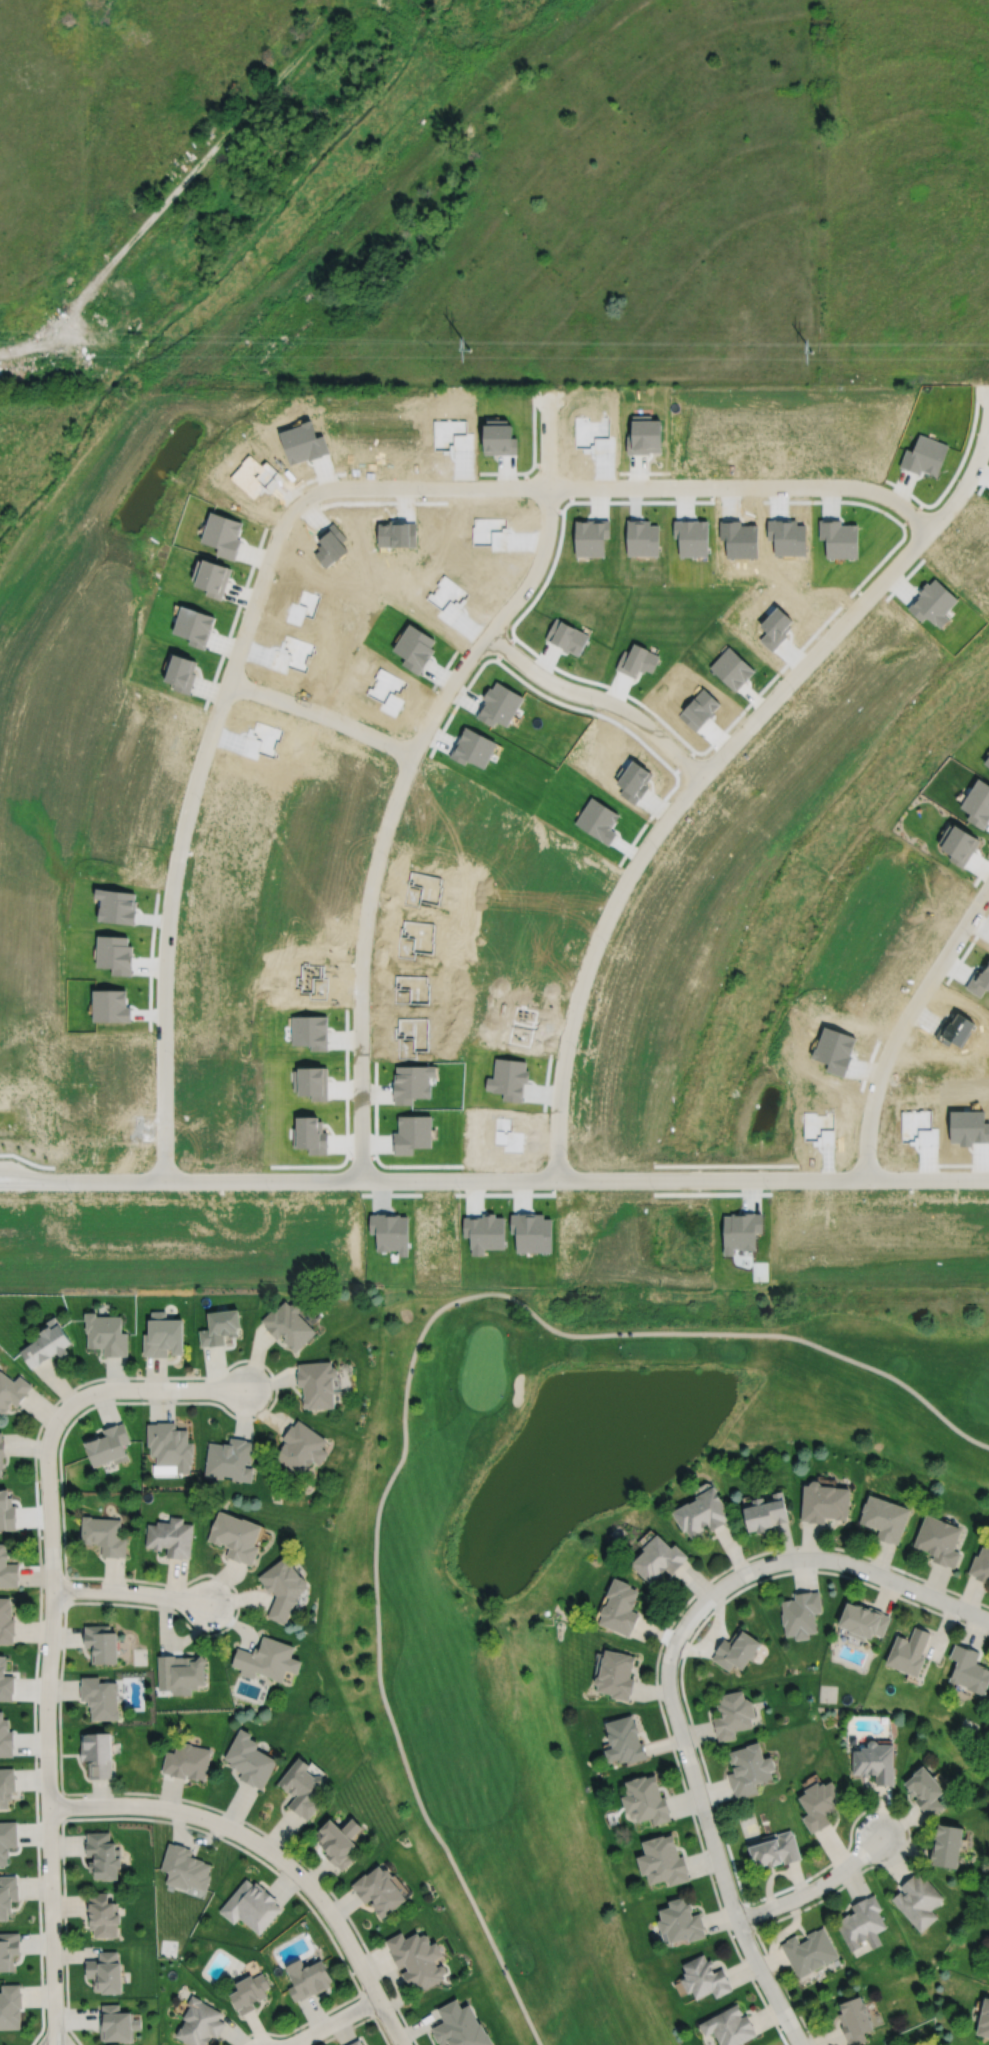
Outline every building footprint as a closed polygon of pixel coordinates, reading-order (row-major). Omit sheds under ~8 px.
[(544,637),(577,656),(584,643),(587,644),(589,640),(587,639),(588,635),(555,616),(544,637)] [(390,649),(394,642),(392,640),(398,631),(400,633),(407,622),(434,640),(429,647),(433,649),(428,658),(426,657),(420,666),(422,667),(416,675),(400,663),(403,658),(390,649)] [(614,667),(623,648),(627,651),(632,641),(658,655),(651,673),(644,670),(643,671),(638,669),(633,678),(614,667)] [(487,686),(480,698),(483,701),(473,716),(490,727),(495,721),(503,726),(521,697),(495,680),(490,688),(487,686)] [(447,756),(463,725),(495,742),(482,769),(466,761),(463,765),(447,756)] [(275,1303),(261,1318),(266,1323),(264,1325),(276,1337),(282,1331),(285,1334),(282,1337),(287,1341),(286,1342),(294,1350),(316,1328),(298,1310),(299,1308),(299,1304),(295,1300),(291,1301),(289,1302),(285,1297),(277,1306),(275,1303)] [(198,1328),(200,1344),(208,1343),(208,1344),(224,1342),(223,1333),(228,1332),(228,1334),(236,1333),(236,1327),(237,1327),(236,1324),(240,1323),(238,1305),(207,1308),(209,1326),(198,1328)] [(86,1309),(86,1329),(87,1329),(87,1345),(103,1345),(103,1354),(119,1354),(119,1353),(128,1353),(128,1330),(122,1330),(122,1313),(96,1313),(96,1309),(86,1309)] [(143,1331),(143,1353),(152,1353),(152,1354),(168,1354),(168,1344),(173,1344),(173,1350),(184,1350),(184,1315),(166,1315),(166,1309),(151,1309),(151,1315),(149,1315),(150,1331),(143,1331)] [(20,1349),(31,1365),(36,1362),(37,1363),(57,1349),(61,1354),(68,1348),(65,1343),(72,1339),(55,1313),(45,1319),(47,1322),(40,1327),(42,1330),(38,1333),(39,1334),(26,1343),(26,1344),(20,1349)] [(298,1361),(298,1369),(296,1369),(297,1384),(303,1384),(304,1395),(302,1395),(303,1406),(307,1405),(308,1407),(335,1404),(333,1388),(334,1388),(333,1375),(335,1375),(338,1371),(337,1366),(334,1364),(332,1364),(331,1358),(298,1361)] [(3,1409),(4,1410),(9,1405),(8,1404),(11,1400),(17,1404),(28,1391),(27,1390),(32,1384),(19,1373),(14,1379),(0,1367),(0,1412),(3,1409)] [(291,1422),(281,1436),(287,1440),(286,1441),(284,1440),(274,1455),(283,1461),(283,1462),(292,1468),(303,1475),(310,1465),(308,1464),(313,1457),(320,1462),(329,1450),(322,1445),(327,1438),(298,1417),(293,1424),(291,1422)] [(82,1439),(93,1464),(111,1457),(113,1462),(127,1457),(122,1443),(130,1440),(122,1420),(116,1423),(115,1421),(102,1427),(104,1433),(99,1435),(97,1432),(82,1439)] [(146,1422),(146,1444),(149,1444),(149,1454),(155,1454),(155,1463),(153,1463),(153,1472),(176,1472),(176,1471),(188,1471),(188,1463),(190,1463),(190,1452),(193,1452),(193,1440),(187,1440),(187,1428),(179,1428),(179,1427),(175,1427),(175,1420),(157,1420),(157,1422),(146,1422)] [(208,1440),(204,1473),(222,1476),(223,1473),(232,1475),(232,1477),(251,1480),(253,1466),(244,1465),(245,1459),(250,1460),(253,1440),(246,1439),(246,1437),(230,1435),(229,1441),(224,1441),(223,1443),(208,1440)] [(804,1482),(801,1519),(808,1519),(808,1521),(824,1522),(825,1515),(835,1516),(835,1517),(846,1518),(847,1514),(848,1515),(851,1486),(836,1485),(836,1484),(821,1483),(821,1482),(818,1478),(813,1478),(810,1481),(809,1483),(804,1482)] [(673,1509),(684,1529),(687,1528),(692,1536),(701,1532),(700,1530),(705,1528),(703,1524),(708,1522),(712,1529),(713,1529),(726,1522),(725,1520),(733,1517),(715,1484),(697,1494),(698,1497),(690,1501),(690,1500),(673,1509)] [(745,1505),(749,1529),(759,1527),(760,1530),(768,1529),(768,1525),(776,1524),(776,1522),(791,1519),(786,1496),(785,1496),(784,1489),(774,1491),(775,1497),(769,1498),(769,1500),(766,1500),(765,1495),(753,1497),(755,1503),(745,1505)] [(870,1492),(867,1501),(866,1500),(862,1509),(864,1510),(860,1521),(870,1525),(870,1524),(880,1527),(877,1537),(891,1542),(892,1540),(899,1543),(911,1507),(870,1492)] [(218,1509),(215,1518),(214,1517),(210,1528),(211,1528),(207,1539),(220,1544),(221,1541),(225,1542),(225,1544),(229,1545),(225,1555),(240,1561),(241,1560),(252,1564),(259,1545),(254,1543),(261,1524),(242,1516),(241,1517),(219,1508),(218,1509)] [(928,1512),(914,1544),(930,1551),(935,1553),(932,1559),(947,1565),(947,1564),(955,1567),(962,1551),(954,1548),(963,1527),(928,1512)] [(81,1514),(80,1542),(91,1543),(91,1541),(96,1541),(96,1543),(101,1544),(100,1555),(118,1556),(118,1555),(125,1555),(126,1537),(119,1536),(120,1517),(90,1516),(90,1514),(81,1514)] [(147,1522),(145,1545),(153,1546),(153,1548),(161,1549),(161,1545),(166,1546),(165,1556),(181,1557),(181,1556),(189,1557),(193,1522),(182,1521),(183,1516),(170,1514),(169,1521),(156,1519),(156,1523),(147,1522)] [(658,1532),(643,1546),(645,1548),(631,1562),(651,1583),(654,1580),(655,1581),(663,1573),(662,1571),(666,1568),(671,1573),(684,1561),(683,1560),(688,1555),(676,1542),(672,1546),(658,1532)] [(17,1585),(17,1578),(19,1578),(19,1562),(6,1562),(6,1557),(8,1557),(8,1550),(6,1550),(6,1542),(0,1542),(0,1585),(17,1585)] [(968,1571),(975,1574),(974,1577),(988,1583),(988,1544),(987,1546),(982,1544),(978,1555),(975,1553),(968,1571)] [(257,1575),(264,1583),(263,1584),(269,1592),(272,1589),(276,1594),(267,1615),(285,1623),(294,1603),(298,1600),(296,1597),(297,1594),(309,1586),(307,1584),(307,1581),(302,1574),(301,1575),(291,1563),(293,1562),(286,1554),(257,1575)] [(614,1576),(607,1594),(610,1595),(607,1604),(604,1604),(601,1611),(602,1614),(599,1622),(629,1635),(631,1628),(632,1629),(639,1612),(632,1609),(637,1597),(635,1597),(639,1589),(630,1586),(631,1583),(614,1576)] [(781,1599),(783,1612),(781,1613),(783,1625),(784,1624),(785,1635),(795,1634),(795,1638),(809,1637),(808,1632),(816,1631),(814,1611),(822,1610),(819,1590),(811,1591),(811,1590),(794,1592),(795,1598),(792,1599),(791,1598),(781,1599)] [(13,1642),(13,1634),(14,1634),(14,1617),(10,1617),(10,1616),(11,1616),(11,1604),(10,1604),(10,1596),(0,1596),(0,1643),(13,1642)] [(849,1600),(839,1623),(851,1628),(849,1633),(865,1640),(867,1635),(872,1637),(875,1632),(883,1635),(891,1615),(884,1612),(885,1611),(870,1605),(870,1607),(857,1602),(856,1603),(849,1600)] [(85,1624),(85,1646),(91,1646),(91,1663),(118,1662),(117,1631),(110,1631),(110,1624),(85,1624)] [(898,1634),(887,1663),(918,1676),(926,1656),(922,1655),(931,1631),(916,1625),(910,1641),(908,1640),(908,1638),(898,1634)] [(723,1637),(714,1650),(716,1651),(711,1658),(729,1670),(733,1663),(742,1669),(749,1658),(752,1660),(755,1654),(755,1653),(755,1652),(754,1651),(761,1642),(742,1629),(739,1627),(729,1641),(723,1637)] [(238,1646),(231,1664),(242,1667),(240,1673),(254,1678),(256,1670),(274,1677),(273,1678),(283,1681),(288,1669),(299,1673),(304,1660),(293,1656),(297,1645),(264,1634),(260,1647),(256,1646),(254,1652),(238,1646)] [(951,1656),(958,1659),(950,1680),(959,1684),(960,1682),(968,1685),(968,1687),(986,1694),(988,1686),(988,1667),(988,1666),(977,1662),(981,1651),(965,1645),(964,1646),(956,1643),(951,1656)] [(604,1648),(602,1656),(601,1656),(597,1675),(595,1684),(597,1684),(595,1690),(611,1693),(610,1696),(628,1700),(629,1693),(631,1693),(634,1678),(629,1677),(631,1666),(632,1666),(634,1656),(630,1655),(630,1654),(604,1648)] [(158,1654),(159,1689),(176,1689),(176,1684),(187,1684),(187,1688),(198,1688),(198,1683),(206,1683),(205,1663),(209,1660),(202,1653),(197,1659),(197,1655),(175,1656),(175,1654),(158,1654)] [(11,1699),(12,1692),(13,1692),(14,1675),(3,1674),(4,1668),(6,1668),(6,1657),(4,1657),(5,1654),(0,1654),(0,1699),(11,1699)] [(81,1676),(82,1684),(80,1684),(81,1700),(88,1699),(88,1705),(90,1705),(90,1711),(91,1711),(91,1719),(119,1718),(119,1709),(117,1709),(117,1691),(118,1690),(118,1683),(117,1682),(117,1681),(100,1681),(99,1676),(81,1676)] [(718,1694),(720,1703),(716,1703),(717,1711),(721,1710),(722,1715),(712,1717),(715,1734),(716,1734),(718,1741),(735,1737),(734,1730),(753,1726),(751,1717),(755,1716),(751,1701),(746,1697),(744,1698),(742,1689),(718,1694)] [(12,1756),(12,1747),(14,1747),(13,1730),(8,1730),(8,1718),(2,1718),(2,1710),(0,1710),(0,1756),(12,1756)] [(604,1722),(607,1734),(606,1736),(608,1743),(610,1744),(611,1747),(603,1749),(607,1761),(617,1758),(618,1762),(626,1760),(627,1763),(647,1757),(642,1741),(639,1742),(636,1732),(638,1731),(635,1720),(633,1721),(631,1714),(604,1722)] [(241,1728),(225,1758),(231,1761),(229,1765),(243,1772),(239,1778),(254,1786),(255,1785),(262,1789),(278,1760),(257,1748),(260,1743),(250,1737),(252,1734),(241,1728)] [(81,1733),(81,1747),(81,1760),(94,1760),(94,1761),(89,1761),(89,1778),(112,1778),(111,1732),(81,1733)] [(854,1750),(853,1774),(861,1774),(861,1776),(870,1777),(870,1774),(876,1774),(876,1784),(894,1785),(895,1766),(894,1766),(894,1744),(878,1743),(878,1742),(876,1740),(872,1740),(869,1742),(869,1747),(863,1746),(863,1750),(854,1750)] [(167,1750),(162,1772),(170,1773),(169,1775),(185,1778),(186,1774),(188,1775),(187,1777),(197,1780),(198,1778),(205,1780),(212,1749),(192,1745),(191,1743),(186,1742),(184,1743),(177,1741),(175,1752),(167,1750)] [(727,1752),(730,1763),(734,1762),(735,1766),(733,1767),(734,1772),(727,1774),(732,1790),(733,1790),(736,1798),(757,1792),(755,1783),(772,1778),(770,1770),(775,1769),(771,1756),(764,1758),(758,1741),(746,1745),(746,1746),(727,1752)] [(300,1756),(278,1783),(287,1790),(290,1787),(291,1788),(289,1791),(294,1795),(297,1793),(298,1794),(288,1806),(301,1816),(302,1815),(308,1820),(323,1802),(316,1796),(324,1787),(322,1785),(325,1785),(324,1775),(315,1775),(308,1769),(311,1765),(300,1756)] [(906,1783),(910,1788),(908,1790),(913,1796),(915,1794),(918,1797),(915,1800),(930,1818),(945,1806),(938,1798),(947,1791),(926,1765),(915,1774),(916,1775),(906,1783)] [(8,1808),(7,1799),(11,1799),(11,1792),(9,1792),(9,1791),(15,1791),(15,1775),(14,1775),(13,1768),(0,1768),(0,1808),(8,1808)] [(624,1781),(626,1788),(628,1794),(620,1797),(625,1813),(628,1812),(629,1817),(631,1818),(635,1817),(636,1822),(651,1817),(654,1825),(670,1820),(668,1812),(669,1812),(665,1795),(661,1797),(654,1775),(645,1777),(645,1775),(638,1777),(631,1779),(632,1779),(624,1781)] [(798,1797),(808,1813),(802,1817),(811,1833),(818,1829),(819,1830),(832,1822),(827,1813),(832,1811),(833,1813),(840,1809),(838,1806),(845,1801),(832,1781),(826,1785),(824,1782),(820,1785),(818,1781),(804,1789),(806,1792),(798,1797)] [(332,1819),(316,1835),(321,1839),(319,1842),(329,1852),(325,1855),(336,1866),(337,1865),(343,1871),(356,1858),(351,1853),(359,1845),(353,1839),(364,1827),(355,1818),(343,1829),(332,1819)] [(6,1865),(6,1857),(9,1857),(8,1848),(7,1848),(7,1847),(17,1846),(16,1821),(0,1821),(0,1865),(6,1865)] [(940,1824),(939,1833),(937,1833),(936,1840),(937,1840),(936,1846),(934,1846),(931,1864),(959,1869),(966,1829),(940,1824)] [(749,1847),(752,1860),(755,1859),(758,1867),(767,1864),(768,1868),(776,1865),(784,1862),(784,1863),(801,1858),(793,1833),(792,1834),(791,1830),(777,1834),(778,1838),(749,1847)] [(87,1833),(87,1841),(86,1841),(86,1856),(95,1856),(95,1862),(89,1862),(90,1871),(95,1871),(95,1880),(103,1879),(103,1880),(118,1880),(118,1868),(121,1868),(121,1849),(116,1849),(116,1843),(110,1843),(109,1832),(87,1833)] [(636,1858),(641,1876),(645,1874),(648,1885),(666,1879),(669,1886),(689,1880),(687,1873),(688,1872),(683,1855),(678,1857),(675,1846),(676,1845),(673,1834),(663,1837),(662,1835),(641,1842),(645,1855),(636,1858)] [(169,1842),(161,1870),(169,1872),(166,1883),(187,1890),(189,1885),(206,1891),(211,1876),(208,1875),(211,1865),(204,1863),(204,1861),(190,1857),(193,1850),(186,1848),(186,1847),(176,1844),(176,1845),(169,1842)] [(353,1885),(357,1890),(356,1891),(365,1904),(373,1898),(375,1901),(372,1903),(376,1909),(375,1909),(382,1918),(386,1915),(387,1916),(409,1899),(391,1877),(392,1877),(393,1874),(390,1870),(387,1870),(385,1871),(381,1865),(368,1875),(367,1873),(353,1885)] [(891,1899),(921,1932),(938,1917),(931,1910),(944,1898),(920,1871),(914,1876),(914,1875),(900,1887),(904,1891),(902,1893),(900,1891),(891,1899)] [(7,1914),(7,1910),(11,1910),(11,1903),(11,1897),(18,1897),(18,1881),(16,1881),(16,1873),(0,1873),(0,1914),(7,1914)] [(247,1879),(219,1911),(234,1923),(240,1917),(260,1934),(282,1908),(276,1903),(278,1900),(257,1882),(254,1885),(247,1879)] [(89,1893),(89,1900),(88,1900),(88,1916),(89,1916),(90,1930),(94,1930),(94,1938),(118,1937),(117,1925),(121,1925),(121,1915),(116,1915),(115,1903),(108,1904),(108,1893),(89,1893)] [(836,1922),(851,1951),(862,1946),(860,1942),(867,1938),(873,1949),(882,1944),(877,1933),(887,1928),(878,1911),(882,1909),(874,1894),(867,1898),(867,1897),(851,1905),(854,1912),(850,1914),(849,1913),(843,1916),(844,1917),(836,1922)] [(657,1921),(661,1934),(666,1932),(669,1944),(688,1938),(689,1942),(705,1937),(703,1929),(704,1929),(700,1913),(691,1916),(690,1911),(692,1910),(690,1903),(687,1904),(684,1897),(667,1902),(669,1907),(658,1911),(661,1920),(657,1921)] [(780,1945),(798,1978),(811,1971),(811,1972),(825,1964),(832,1960),(839,1956),(823,1927),(816,1931),(815,1930),(806,1935),(808,1940),(800,1944),(795,1935),(786,1940),(787,1941),(780,1945)] [(13,1969),(13,1951),(19,1951),(18,1930),(0,1930),(0,1969),(13,1969)] [(385,1941),(392,1953),(391,1954),(398,1969),(406,1965),(408,1970),(402,1974),(406,1982),(407,1981),(411,1988),(415,1986),(418,1992),(425,1988),(426,1989),(441,1982),(441,1981),(444,1979),(442,1976),(446,1974),(447,1972),(445,1967),(442,1966),(438,1968),(435,1961),(444,1956),(437,1943),(431,1946),(430,1944),(431,1941),(429,1937),(425,1935),(420,1938),(418,1933),(406,1940),(402,1932),(385,1941)] [(680,1961),(683,1968),(681,1969),(683,1973),(678,1975),(685,1990),(690,1987),(694,1996),(711,1988),(714,1995),(731,1987),(727,1980),(728,1980),(721,1965),(712,1969),(710,1965),(713,1963),(709,1956),(705,1958),(702,1950),(680,1961)] [(85,1961),(86,1978),(94,1978),(94,1991),(99,1991),(99,1992),(103,1992),(103,1996),(122,1995),(121,1964),(117,1964),(117,1951),(99,1952),(99,1960),(85,1961)] [(286,1966),(295,1984),(288,1988),(295,2002),(302,1998),(303,2000),(315,1993),(316,1995),(331,1987),(329,1983),(334,1981),(323,1961),(313,1966),(311,1964),(305,1967),(301,1958),(286,1966)] [(231,1996),(241,2016),(256,2008),(254,2004),(268,1997),(265,1990),(271,1987),(264,1973),(254,1978),(251,1973),(243,1977),(244,1981),(237,1985),(240,1991),(231,1996)] [(19,2026),(19,2018),(20,2018),(20,2006),(21,2006),(21,1989),(20,1989),(20,1981),(1,1982),(1,1990),(0,1990),(0,2027),(19,2026)] [(838,1999),(842,2010),(837,2011),(841,2023),(840,2023),(846,2038),(849,2044),(866,2038),(863,2031),(872,2027),(866,2010),(868,2009),(863,1997),(862,1998),(859,1992),(838,1999)] [(975,2031),(988,2035),(988,1994),(985,1993),(975,2031)] [(187,2005),(191,2007),(184,2019),(186,2020),(182,2029),(180,2028),(175,2037),(190,2044),(207,2044),(211,2037),(210,2037),(211,2034),(218,2038),(225,2023),(219,2020),(223,2013),(202,2002),(202,2001),(192,1995),(187,2005)] [(438,2010),(445,2022),(432,2029),(435,2034),(433,2035),(438,2043),(439,2043),(440,2044),(446,2044),(449,2043),(450,2044),(494,2044),(489,2035),(488,2036),(483,2025),(481,2026),(470,2006),(463,2010),(458,2000),(438,2010)] [(703,2033),(711,2028),(720,2044),(732,2044),(755,2032),(752,2026),(753,2026),(745,2011),(740,2014),(739,2012),(741,2011),(736,2000),(697,2021),(703,2033)] [(100,2014),(101,2042),(106,2042),(106,2043),(133,2042),(133,2030),(141,2029),(140,2020),(133,2020),(132,2014),(120,2014),(119,2005),(102,2005),(102,2014),(100,2014)] [(359,2036),(343,2044),(364,2044),(359,2036)]
